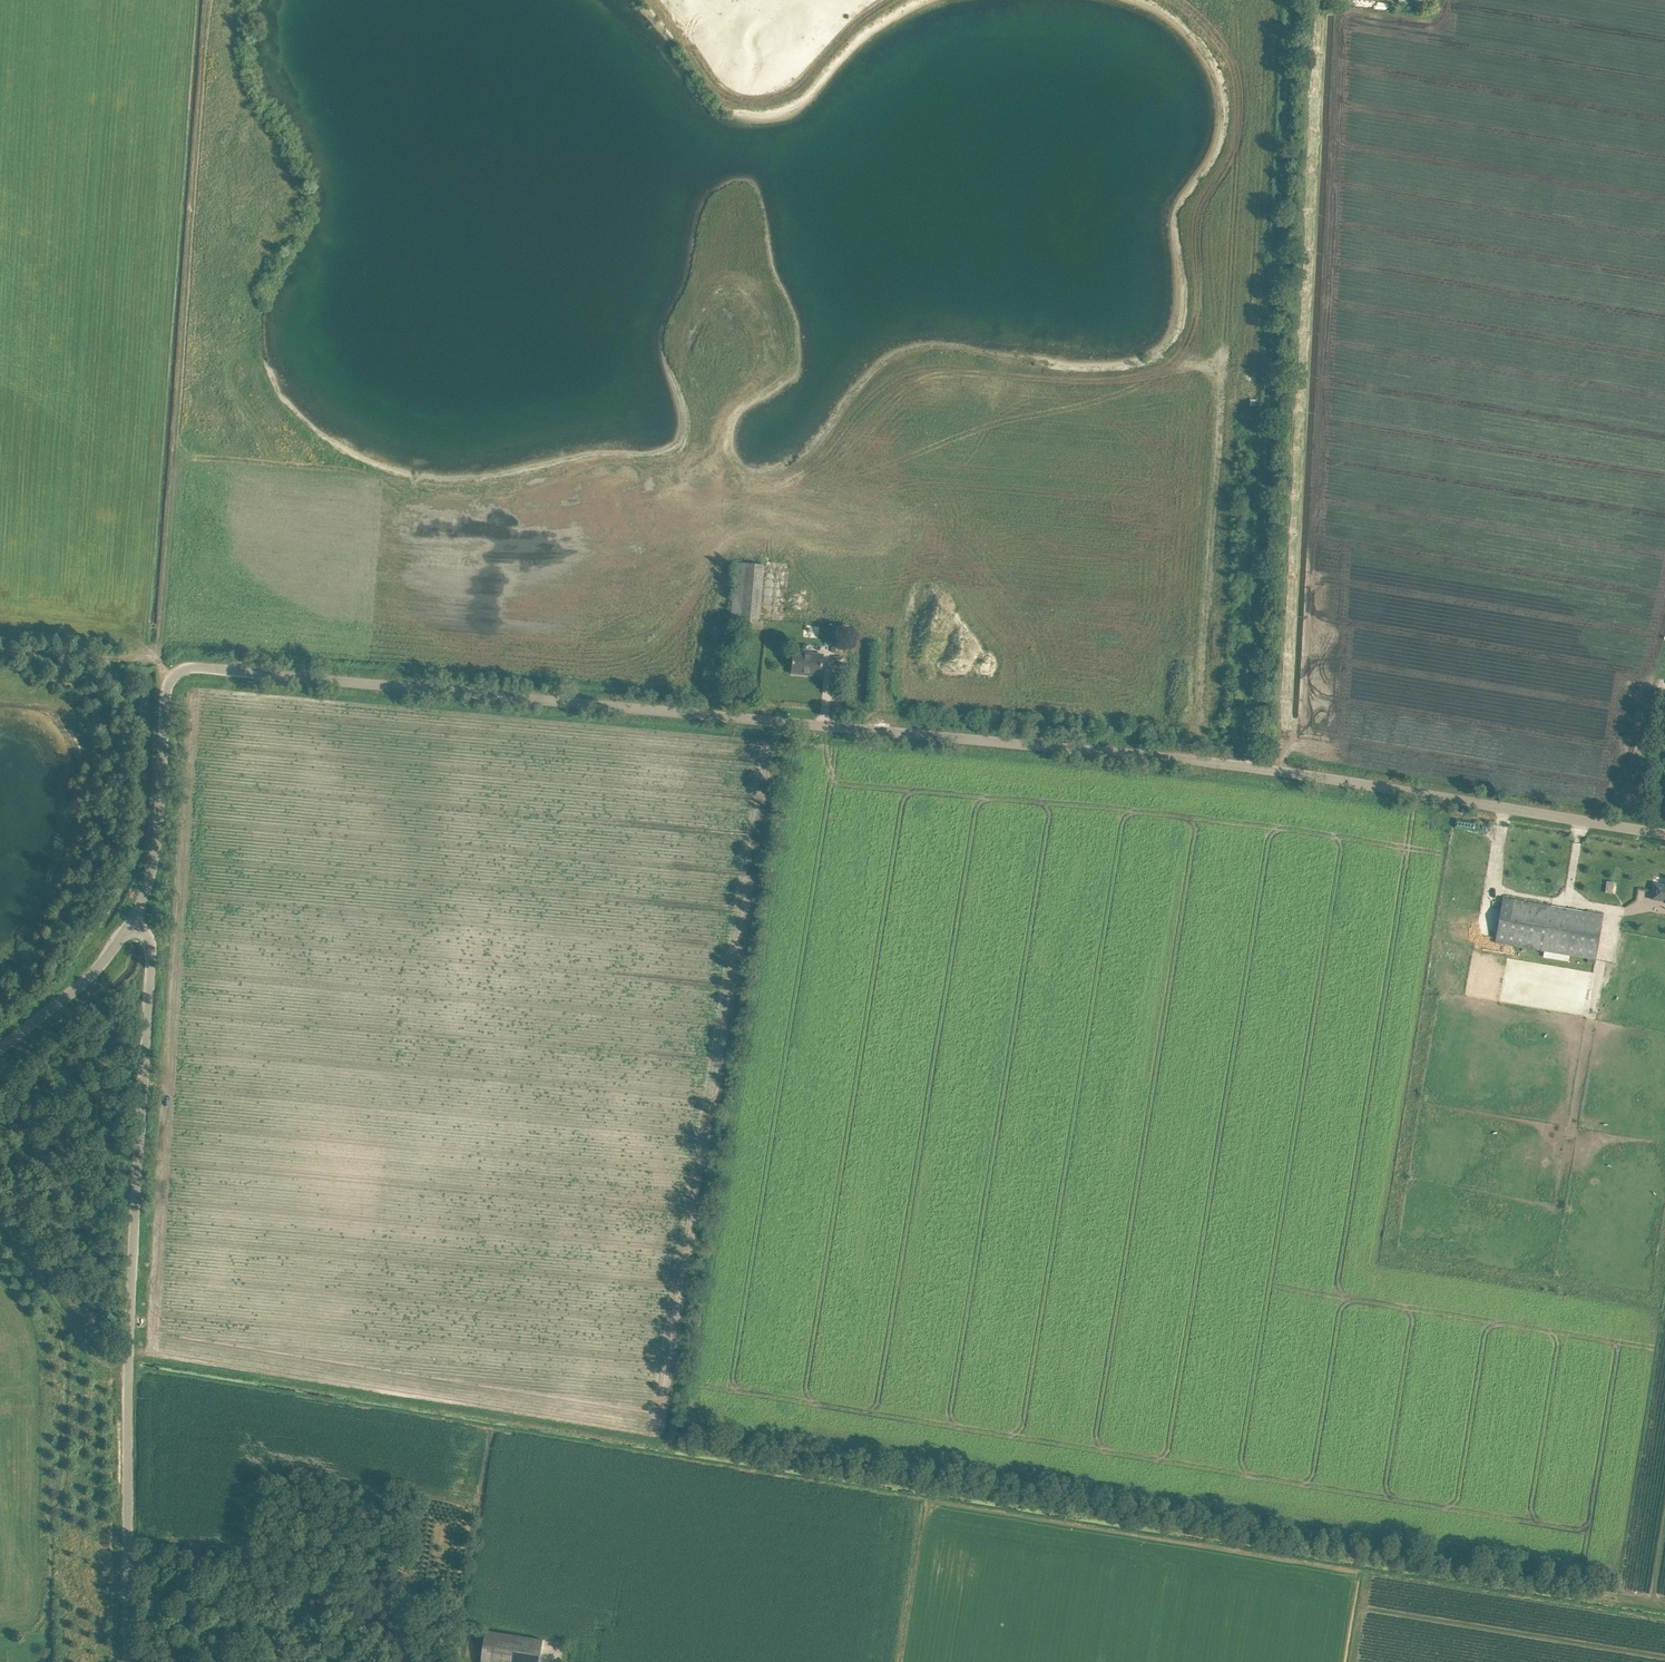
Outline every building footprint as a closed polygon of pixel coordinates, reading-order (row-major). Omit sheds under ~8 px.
[(1408,9),(1431,11),(1432,3),(1408,0),(1408,9)] [(764,565),(735,563),(731,618),(759,620),(764,565)] [(822,676),(824,655),(794,652),(793,671),(809,673),(809,675),(822,676)] [(1607,881),(1605,892),(1612,893),(1614,882),(1607,881)] [(1652,899),(1664,901),(1664,886),(1655,884),(1654,891),(1652,899)] [(1596,960),(1603,915),(1503,898),(1495,943),(1596,960)] [(381,1544),(394,1546),(396,1533),(383,1532),(381,1544)] [(543,1638),(487,1629),(482,1661),(540,1661),(543,1638)]
